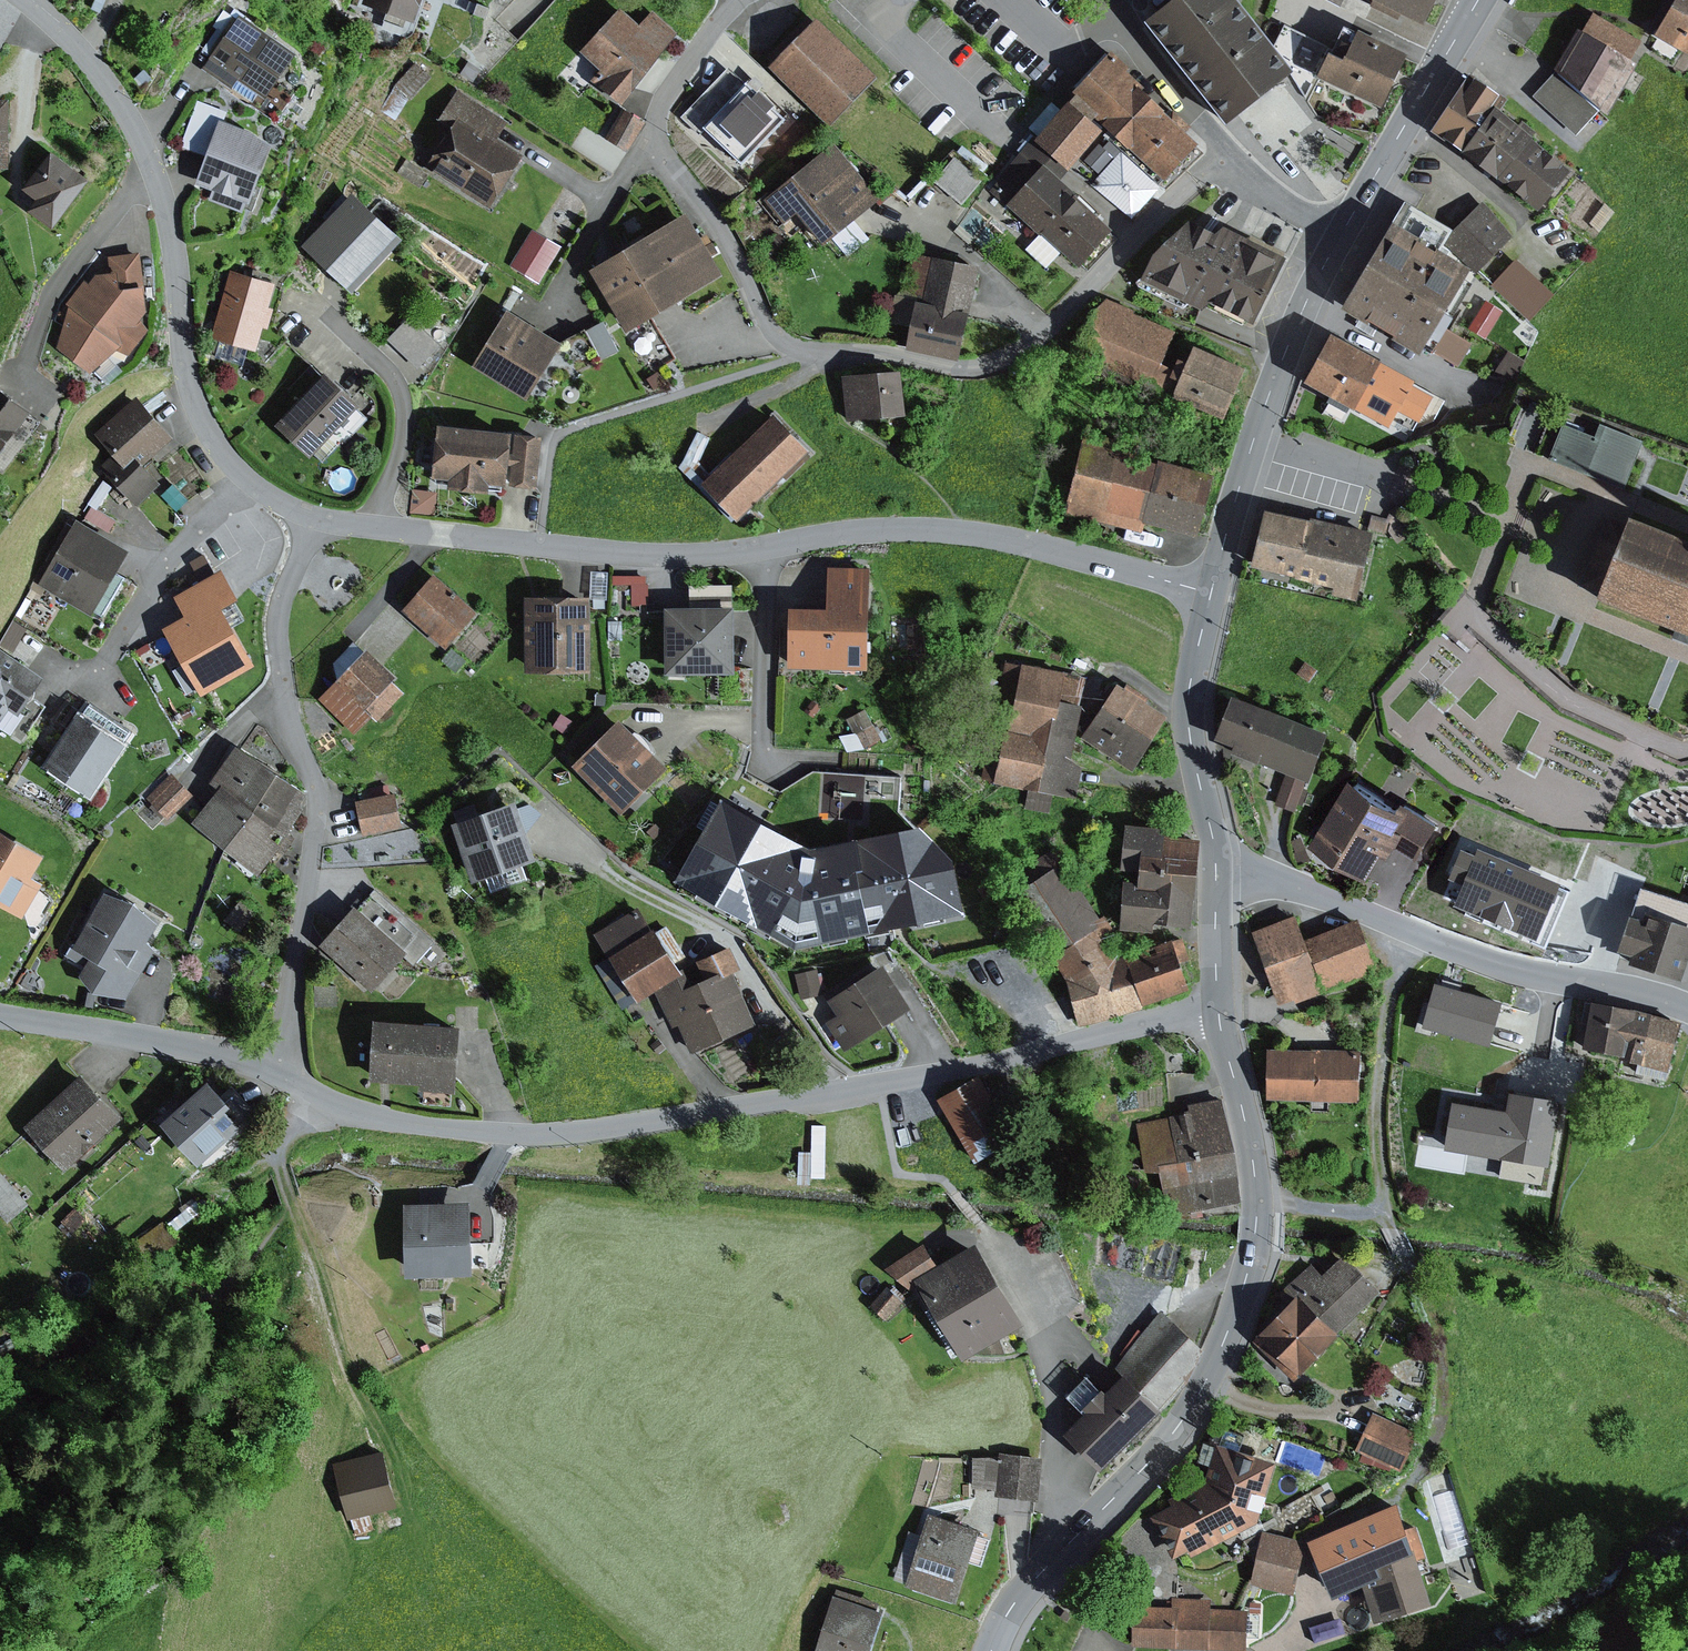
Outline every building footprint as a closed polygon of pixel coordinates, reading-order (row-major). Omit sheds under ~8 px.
[(367,2),(421,22),(430,0),(368,0),(367,2)] [(1230,0),(1176,0),(1140,28),(1221,130),(1290,76),(1271,52),(1230,0)] [(1423,24),(1435,0),(1373,0),(1423,24)] [(1652,38),(1687,59),(1687,0),(1674,0),(1659,25),(1652,38)] [(648,20),(626,2),(587,50),(606,65),(597,76),(626,100),(684,28),(658,8),(648,20)] [(246,10),(210,63),(240,83),(245,75),(273,93),(303,49),(246,10)] [(1576,32),(1552,71),(1555,73),(1599,111),(1606,117),(1635,67),(1628,63),(1640,44),(1591,15),(1580,35),(1576,32)] [(813,21),(767,68),(828,127),(874,80),(813,21)] [(1317,84),(1331,54),(1325,52),(1327,47),(1283,25),(1271,52),(1290,76),(1311,96),(1317,84)] [(1404,57),(1355,34),(1342,60),(1331,54),(1317,84),(1378,113),(1404,57)] [(1125,71),(1111,58),(1071,100),(1093,121),(1107,133),(1104,137),(1109,141),(1121,153),(1100,177),(1091,186),(1131,223),(1163,189),(1160,186),(1161,185),(1163,186),(1197,149),(1134,91),(1137,88),(1122,74),(1125,71)] [(784,122),(727,68),(679,118),(699,137),(703,134),(739,168),(784,122)] [(1599,111),(1555,73),(1544,84),(1531,98),(1575,138),(1599,111)] [(1428,135),(1459,157),(1492,112),(1497,115),(1505,103),(1466,76),(1428,135)] [(461,125),(434,163),(496,207),(533,155),(504,134),(513,121),(462,84),(442,112),(461,125)] [(0,96),(0,166),(17,166),(15,95),(0,96)] [(1093,121),(1071,100),(1036,141),(1034,144),(1062,167),(1066,171),(1098,133),(1089,125),(1093,121)] [(226,113),(197,101),(179,147),(205,157),(193,186),(247,207),(268,153),(248,135),(221,124),(226,113)] [(649,117),(630,106),(615,132),(634,143),(649,117)] [(1495,183),(1530,143),(1534,137),(1519,124),(1515,129),(1497,115),(1492,112),(1459,157),(1494,184),(1495,183)] [(1034,144),(1036,141),(1032,137),(1015,156),(1038,176),(1042,172),(1051,180),(1062,167),(1034,144)] [(1121,153),(1109,141),(1103,149),(1098,145),(1082,163),(1100,177),(1121,153)] [(1530,143),(1495,183),(1534,216),(1568,176),(1530,143)] [(833,144),(763,201),(783,226),(794,216),(821,249),(879,201),(833,144)] [(98,175),(60,147),(31,186),(47,198),(39,210),(61,226),(98,175)] [(1078,271),(1112,233),(1098,220),(1100,218),(1078,198),(1076,201),(1051,180),(1042,172),(1038,176),(1015,156),(996,178),(998,180),(987,192),(1078,271)] [(981,182),(953,160),(933,184),(961,207),(981,182)] [(349,197),(300,249),(349,296),(399,244),(349,197)] [(1482,203),(1442,243),(1476,275),(1511,238),(1482,203)] [(1402,204),(1362,273),(1447,323),(1469,285),(1463,281),(1467,274),(1435,256),(1442,243),(1449,231),(1402,204)] [(728,274),(693,209),(596,263),(631,327),(728,274)] [(1282,261),(1220,231),(1211,238),(1186,225),(1150,259),(1138,283),(1199,314),(1206,308),(1250,329),(1282,261)] [(561,248),(531,231),(510,266),(539,284),(561,248)] [(74,299),(62,342),(98,369),(121,347),(136,354),(154,324),(146,249),(113,253),(115,269),(91,279),(74,299)] [(914,304),(905,351),(956,363),(977,269),(912,254),(905,287),(919,301),(917,306),(914,304)] [(1514,260),(1490,286),(1529,322),(1553,296),(1514,260)] [(1362,273),(1338,314),(1416,360),(1422,350),(1429,355),(1430,352),(1443,330),(1447,323),(1362,273)] [(273,287),(229,274),(209,341),(253,354),(260,331),(265,332),(270,313),(266,312),(273,287)] [(1135,313),(1105,300),(1087,317),(1071,354),(1139,385),(1141,381),(1172,395),(1184,368),(1175,364),(1171,373),(1158,368),(1173,333),(1133,316),(1135,313)] [(1501,312),(1484,302),(1467,330),(1484,340),(1501,312)] [(503,316),(469,370),(522,403),(556,350),(503,316)] [(409,318),(386,342),(416,370),(438,346),(409,318)] [(592,329),(605,358),(624,350),(611,320),(592,329)] [(1471,345),(1443,330),(1430,352),(1458,367),(1471,345)] [(1328,339),(1302,386),(1353,413),(1378,366),(1328,339)] [(1244,372),(1191,350),(1184,368),(1172,395),(1172,397),(1224,419),(1244,372)] [(1378,366),(1353,413),(1406,441),(1412,429),(1434,422),(1445,400),(1378,366)] [(902,419),(899,374),(842,379),(845,423),(902,419)] [(355,411),(319,378),(272,429),(307,461),(355,411)] [(0,380),(0,458),(38,407),(0,380)] [(120,451),(107,462),(141,499),(166,477),(150,460),(178,435),(141,394),(101,430),(120,451)] [(772,418),(700,487),(736,524),(807,455),(772,418)] [(1562,426),(1548,462),(1621,491),(1636,452),(1640,442),(1598,425),(1592,438),(1562,426)] [(531,493),(538,439),(437,427),(430,481),(444,483),(443,493),(484,498),(486,488),(531,493)] [(1134,448),(1084,436),(1064,516),(1142,536),(1145,527),(1194,539),(1210,477),(1156,463),(1155,468),(1131,462),(1134,448)] [(1310,524),(1261,514),(1249,570),(1297,581),(1310,524)] [(84,516),(47,580),(98,610),(136,546),(84,516)] [(1310,522),(1310,524),(1297,581),(1296,584),(1330,591),(1329,598),(1355,604),(1370,535),(1310,522)] [(1579,588),(1597,595),(1623,529),(1605,522),(1579,588)] [(1625,524),(1623,529),(1597,595),(1594,602),(1687,639),(1687,549),(1625,524)] [(218,572),(169,599),(181,620),(160,632),(180,668),(172,673),(185,696),(195,691),(199,699),(251,670),(221,615),(237,606),(218,572)] [(829,615),(790,614),(789,673),(868,674),(869,573),(829,573),(829,615)] [(432,577),(400,611),(446,653),(478,619),(432,577)] [(588,603),(524,604),(526,677),(589,676),(588,603)] [(733,612),(666,612),(666,678),(734,678),(733,612)] [(16,725),(51,673),(5,642),(0,650),(0,715),(16,725)] [(363,654),(316,700),(349,734),(396,688),(363,654)] [(1317,672),(1304,664),(1296,676),(1308,685),(1317,672)] [(1082,680),(1005,665),(999,699),(1014,702),(1007,734),(993,731),(983,781),(1030,790),(1026,809),(1048,813),(1051,796),(1074,800),(1080,768),(1070,762),(1080,709),(1077,709),(1082,680)] [(1115,688),(1079,742),(1128,775),(1164,722),(1115,688)] [(1229,701),(1213,743),(1231,750),(1228,757),(1256,767),(1257,766),(1285,777),(1305,784),(1306,785),(1324,739),(1229,701)] [(85,710),(52,761),(97,790),(130,739),(85,710)] [(868,711),(852,722),(870,747),(886,736),(868,711)] [(625,719),(580,765),(627,812),(672,766),(625,719)] [(231,784),(201,819),(259,868),(291,831),(280,823),(307,791),(247,741),(219,773),(231,784)] [(177,770),(153,794),(173,815),(198,791),(177,770)] [(1305,784),(1285,777),(1275,806),(1283,809),(1295,813),(1305,784)] [(1351,778),(1310,845),(1368,880),(1384,853),(1389,856),(1395,846),(1407,853),(1417,859),(1438,824),(1403,802),(1400,807),(1351,778)] [(391,791),(352,799),(360,834),(399,826),(391,791)] [(810,851),(717,805),(672,886),(792,953),(960,922),(945,866),(915,833),(810,851)] [(510,807),(449,830),(470,888),(532,865),(510,807)] [(0,824),(0,895),(30,913),(50,878),(38,872),(49,852),(0,824)] [(1162,833),(1124,830),(1120,874),(1137,875),(1136,887),(1122,886),(1118,934),(1157,937),(1157,930),(1189,933),(1197,843),(1161,840),(1162,833)] [(1098,920),(1053,850),(1002,882),(1052,958),(1049,960),(1063,982),(1115,963),(1102,941),(1113,934),(1103,917),(1098,920)] [(1461,851),(1448,880),(1462,886),(1453,907),(1544,946),(1567,891),(1477,852),(1475,857),(1461,851)] [(161,919),(114,889),(73,952),(134,991),(164,944),(151,936),(161,919)] [(1614,956),(1628,961),(1625,969),(1679,986),(1687,957),(1687,904),(1638,892),(1629,921),(1626,920),(1614,956)] [(363,905),(328,945),(381,992),(416,952),(363,905)] [(639,915),(595,942),(633,1004),(677,976),(639,915)] [(1294,917),(1250,934),(1278,1007),(1292,1002),(1294,1006),(1323,995),(1323,993),(1376,973),(1356,921),(1303,941),(1294,917)] [(1115,963),(1063,982),(1078,1029),(1141,1011),(1140,1009),(1187,994),(1177,965),(1188,961),(1181,940),(1115,963)] [(738,975),(727,952),(692,969),(699,986),(686,992),(683,985),(659,997),(690,1062),(756,1031),(730,978),(738,975)] [(826,966),(804,970),(809,995),(830,991),(826,966)] [(835,1022),(822,1030),(839,1056),(908,1013),(881,970),(824,1005),(835,1022)] [(1500,1007),(1431,989),(1421,1030),(1489,1048),(1500,1007)] [(1677,1027),(1584,1006),(1580,1026),(1586,1027),(1580,1053),(1622,1062),(1621,1065),(1635,1068),(1633,1076),(1665,1083),(1677,1027)] [(468,1021),(383,1014),(378,1074),(463,1081),(468,1021)] [(1313,1053),(1265,1052),(1263,1104),(1357,1107),(1359,1053),(1313,1052),(1313,1053)] [(216,1069),(164,1117),(208,1164),(259,1117),(216,1069)] [(89,1072),(31,1120),(69,1166),(127,1118),(89,1072)] [(977,1078),(935,1103),(971,1167),(1014,1143),(977,1078)] [(1554,1103),(1508,1096),(1506,1112),(1452,1103),(1445,1150),(1503,1160),(1500,1178),(1541,1184),(1554,1103)] [(1188,1115),(1136,1125),(1142,1176),(1157,1176),(1169,1219),(1239,1205),(1221,1100),(1186,1107),(1188,1115)] [(14,1220),(34,1200),(0,1167),(0,1206),(14,1220)] [(475,1197),(408,1199),(410,1272),(477,1270),(475,1197)] [(911,1284),(934,1271),(920,1248),(883,1271),(908,1293),(914,1289),(911,1284)] [(934,1271),(911,1284),(914,1289),(958,1365),(1019,1331),(972,1249),(934,1271)] [(1288,1291),(1297,1300),(1256,1340),(1295,1381),(1338,1339),(1336,1337),(1376,1299),(1339,1261),(1321,1278),(1311,1268),(1288,1291)] [(901,1303),(885,1289),(868,1308),(884,1322),(901,1303)] [(1159,1314),(1113,1368),(1120,1381),(1157,1417),(1186,1385),(1200,1353),(1179,1333),(1159,1314)] [(1061,1439),(1097,1476),(1157,1417),(1120,1381),(1061,1439)] [(1420,1436),(1373,1413),(1354,1451),(1402,1474),(1420,1436)] [(1245,1436),(1223,1429),(1221,1437),(1211,1434),(1208,1446),(1201,1444),(1195,1465),(1208,1469),(1203,1484),(1162,1505),(1165,1513),(1149,1521),(1171,1562),(1186,1554),(1189,1560),(1257,1525),(1260,1513),(1268,1509),(1263,1502),(1274,1466),(1250,1459),(1247,1451),(1239,1455),(1245,1436)] [(387,1447),(342,1459),(356,1515),(402,1503),(387,1447)] [(1048,1453),(1004,1450),(1003,1454),(1001,1487),(1000,1494),(1044,1497),(1048,1453)] [(1001,1487),(1003,1454),(975,1455),(975,1486),(1001,1487)] [(984,1524),(932,1509),(925,1532),(909,1583),(963,1599),(975,1558),(986,1561),(995,1534),(982,1530),(984,1524)] [(1361,1525),(1311,1551),(1331,1599),(1368,1583),(1382,1624),(1430,1612),(1411,1557),(1405,1559),(1391,1515),(1361,1523),(1361,1525)] [(909,1583),(925,1532),(911,1528),(895,1579),(909,1583)] [(1304,1544),(1261,1534),(1249,1587),(1291,1597),(1304,1544)] [(818,1650),(876,1650),(886,1615),(889,1606),(836,1591),(818,1650)] [(1132,1609),(1130,1649),(1183,1650),(1244,1650),(1246,1611),(1210,1609),(1210,1601),(1171,1599),(1171,1611),(1132,1609)]
